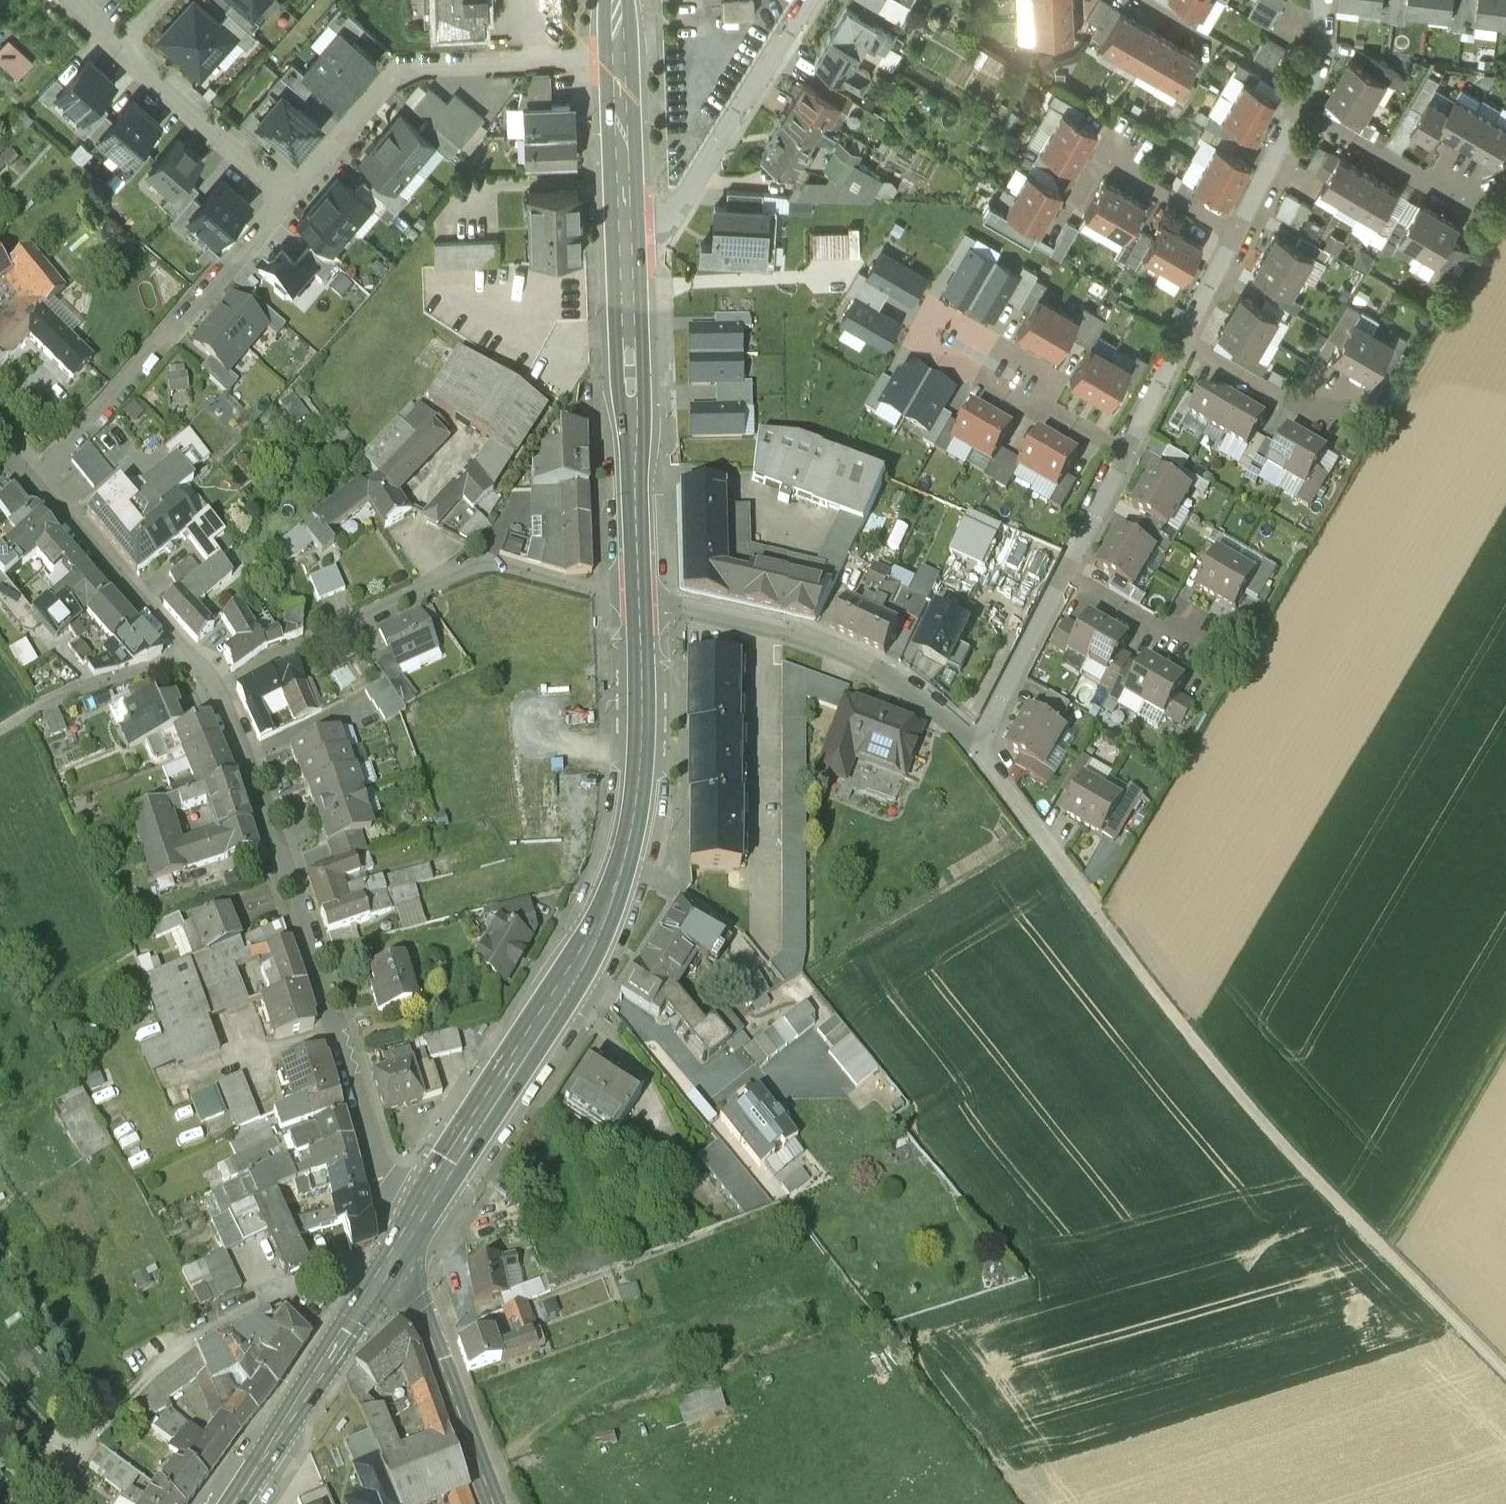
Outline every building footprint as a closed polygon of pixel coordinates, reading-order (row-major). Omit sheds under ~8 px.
[(219,23),(194,0),(159,38),(199,75),(234,37),(219,23)] [(232,1),(252,18),(269,0),(232,0),(232,1)] [(425,29),(436,28),(436,25),(438,24),(438,10),(435,11),(435,0),(424,0),(425,29)] [(435,11),(438,10),(438,24),(436,25),(436,28),(484,26),(483,12),(487,11),(487,0),(435,0),(435,11)] [(876,10),(882,0),(859,0),(876,10)] [(1031,20),(1071,18),(1070,0),(1030,0),(1031,20)] [(1186,7),(1204,17),(1213,0),(1175,0),(1186,7)] [(1265,0),(1259,0),(1249,16),(1270,29),(1281,9),(1265,0)] [(1281,9),(1287,0),(1265,0),(1281,9)] [(1383,8),(1382,8),(1381,20),(1393,22),(1396,0),(1383,0),(1383,8)] [(1393,22),(1405,23),(1407,11),(1406,11),(1408,0),(1396,0),(1393,22)] [(1406,11),(1407,11),(1429,13),(1431,0),(1408,0),(1406,11)] [(1429,13),(1452,16),(1454,0),(1431,0),(1429,13)] [(1452,16),(1450,29),(1462,30),(1466,0),(1454,0),(1452,16)] [(1462,30),(1475,32),(1476,19),(1478,0),(1466,0),(1462,30)] [(1476,19),(1499,22),(1501,0),(1478,0),(1476,19)] [(252,18),(232,1),(224,9),(228,13),(250,32),(258,23),(252,18)] [(1109,7),(1099,1),(1087,22),(1097,28),(1109,7)] [(339,30),(352,41),(364,27),(339,4),(327,19),(339,30)] [(860,15),(846,6),(830,34),(858,51),(865,38),(882,48),(891,33),(870,21),(860,15)] [(1097,28),(1091,38),(1101,44),(1120,13),(1109,7),(1097,28)] [(1204,17),(1186,7),(1181,17),(1201,29),(1207,19),(1204,17)] [(874,14),(864,8),(860,15),(870,21),(874,14)] [(250,32),(228,13),(219,23),(234,37),(246,47),(255,37),(250,32)] [(1101,44),(1100,48),(1119,59),(1139,25),(1120,13),(1101,44)] [(1071,18),(1031,20),(1032,43),(1072,41),(1071,18)] [(1139,25),(1119,59),(1138,71),(1159,36),(1139,25)] [(339,30),(321,51),(358,82),(376,61),(352,41),(339,30)] [(858,51),(830,34),(813,61),(828,70),(827,72),(836,77),(838,75),(859,88),(868,72),(851,62),(858,51)] [(0,42),(0,63),(17,78),(34,60),(7,35),(0,42)] [(1178,47),(1159,36),(1138,71),(1158,82),(1178,47)] [(1275,44),(1265,38),(1253,59),(1263,65),(1275,44)] [(1275,44),(1263,65),(1273,71),(1285,50),(1275,44)] [(1178,47),(1158,82),(1177,93),(1185,81),(1198,59),(1178,47)] [(358,82),(321,51),(303,72),(316,82),(340,103),(358,82)] [(1402,76),(1371,58),(1365,68),(1386,80),(1396,86),(1402,76)] [(115,83),(89,59),(64,86),(56,94),(83,118),(99,101),(115,83)] [(1365,68),(1351,60),(1340,80),(1375,100),(1386,80),(1365,68)] [(292,61),(280,74),(305,95),(316,82),(303,72),(292,61)] [(1259,76),(1238,64),(1232,74),(1243,81),(1253,87),(1259,76)] [(548,73),(534,74),(527,85),(527,92),(549,91),(548,73)] [(305,95),(280,74),(268,89),(277,97),(281,92),(296,105),(305,95)] [(1429,76),(1411,107),(1421,113),(1430,98),(1439,82),(1429,76)] [(56,94),(64,86),(54,77),(39,94),(48,103),(56,94)] [(1375,100),(1340,80),(1328,100),(1346,110),(1363,120),(1375,100)] [(1189,83),(1185,81),(1177,93),(1167,112),(1177,118),(1195,87),(1189,83)] [(1253,87),(1243,81),(1231,100),(1266,121),(1278,101),(1253,87)] [(824,95),(802,82),(792,99),(823,118),(836,125),(846,108),(824,95)] [(852,98),(830,85),(824,95),(846,108),(852,98)] [(428,87),(413,106),(428,119),(459,145),(482,118),(455,95),(447,103),(428,87)] [(527,92),(521,92),(518,106),(527,105),(550,105),(549,91),(527,92)] [(296,105),(281,92),(277,97),(261,115),(257,120),(275,135),(296,154),(321,126),(296,105)] [(1085,110),(1053,92),(1047,103),(1061,111),(1061,110),(1079,120),(1085,110)] [(1476,108),(1456,97),(1449,109),(1449,110),(1438,129),(1439,130),(1458,140),(1476,108)] [(1449,109),(1430,98),(1421,113),(1411,130),(1432,142),(1439,130),(1438,129),(1449,110),(1449,109)] [(823,118),(792,99),(780,119),(812,138),(823,118)] [(159,123),(133,100),(114,120),(98,138),(125,162),(141,143),(159,123)] [(1266,121),(1231,100),(1220,120),(1242,133),(1255,140),(1266,121)] [(108,110),(99,101),(83,118),(75,127),(84,136),(89,130),(105,113),(108,110)] [(550,105),(527,105),(528,134),(570,132),(569,104),(550,105)] [(252,108),(240,121),(266,145),(275,135),(257,120),(261,115),(252,108)] [(1495,120),(1476,108),(1458,140),(1477,151),(1495,120)] [(1079,120),(1061,110),(1061,111),(1050,130),(1084,150),(1096,130),(1079,120)] [(1363,120),(1346,110),(1340,120),(1371,138),(1377,128),(1363,120)] [(98,138),(114,120),(105,113),(89,130),(98,138)] [(401,115),(381,138),(414,166),(434,143),(418,131),(401,115)] [(1220,120),(1211,115),(1205,126),(1236,144),(1242,133),(1220,120)] [(449,157),(459,145),(428,119),(418,131),(434,143),(449,157)] [(812,138),(780,119),(760,153),(791,172),(807,145),(812,138)] [(1495,120),(1477,151),(1497,163),(1505,148),(1505,147),(1505,126),(1495,120)] [(1236,144),(1205,126),(1199,136),(1215,145),(1230,154),(1236,144)] [(1084,150),(1050,130),(1038,150),(1073,170),(1084,150)] [(570,132),(528,134),(529,161),(571,160),(570,132)] [(414,166),(381,138),(361,161),(379,176),(394,190),(414,166)] [(201,159),(178,139),(149,173),(172,192),(185,177),(201,159)] [(861,153),(840,141),(834,151),(855,163),(861,153)] [(150,152),(141,143),(125,162),(117,170),(126,178),(150,152)] [(807,145),(791,172),(798,177),(799,177),(808,162),(804,160),(812,148),(807,145)] [(1230,154),(1215,145),(1203,165),(1238,185),(1249,165),(1230,154)] [(1330,152),(1319,146),(1307,167),(1317,173),(1318,172),(1330,152)] [(855,163),(834,151),(825,166),(846,179),(855,163)] [(1340,158),(1330,152),(1318,172),(1328,178),(1340,158)] [(1360,169),(1340,158),(1328,178),(1322,190),(1341,201),(1360,169)] [(846,179),(825,166),(808,162),(799,177),(798,177),(787,195),(871,199),(882,180),(855,163),(846,179)] [(1238,185),(1203,165),(1192,185),(1202,191),(1226,205),(1238,185)] [(1379,180),(1360,169),(1341,201),(1361,212),(1379,180)] [(1061,191),(1026,171),(1015,191),(1049,211),(1061,191)] [(394,190),(379,176),(369,188),(397,211),(406,199),(394,190)] [(161,204),(174,215),(192,194),(198,187),(185,177),(172,192),(161,204)] [(338,177),(318,200),(352,228),(371,205),(354,191),(338,177)] [(250,202),(222,178),(201,202),(188,218),(193,222),(217,242),(250,202)] [(1192,185),(1181,179),(1175,189),(1196,201),(1202,191),(1192,185)] [(1399,192),(1379,180),(1361,212),(1381,224),(1389,209),(1399,192)] [(1124,192),(1104,181),(1084,215),(1084,216),(1104,227),(1124,192)] [(363,182),(354,191),(371,205),(388,220),(397,211),(369,188),(363,182)] [(577,190),(528,192),(530,257),(579,255),(577,190)] [(727,190),(726,207),(762,209),(763,192),(727,190)] [(1049,211),(1015,191),(1004,210),(1003,211),(1035,229),(1038,231),(1049,211)] [(1144,204),(1124,192),(1104,227),(1123,239),(1131,225),(1144,204)] [(1287,193),(1275,214),(1289,222),(1301,201),(1287,193)] [(201,202),(192,194),(174,215),(171,219),(185,232),(193,222),(188,218),(201,202)] [(332,250),(352,228),(318,200),(299,222),(316,237),(332,250)] [(1035,229),(1003,211),(1004,210),(988,201),(981,214),(1028,241),(1035,229)] [(1311,207),(1301,201),(1289,222),(1299,228),(1311,207)] [(1440,216),(1420,204),(1409,222),(1400,239),(1420,250),(1440,216)] [(700,258),(763,261),(764,243),(766,209),(762,209),(726,207),(714,206),(712,244),(701,243),(700,258)] [(1399,215),(1389,209),(1381,224),(1377,230),(1387,236),(1399,216),(1399,215)] [(1405,219),(1399,216),(1387,236),(1382,246),(1392,253),(1400,239),(1409,222),(1405,219)] [(1440,216),(1420,250),(1439,262),(1440,262),(1451,242),(1460,227),(1440,216)] [(1067,221),(1049,253),(1059,259),(1077,227),(1067,221)] [(1152,237),(1141,256),(1161,268),(1181,233),(1161,221),(1152,237)] [(1123,239),(1113,256),(1124,262),(1142,231),(1131,225),(1123,239)] [(1146,234),(1142,231),(1124,262),(1134,268),(1141,256),(1152,237),(1146,234)] [(848,232),(812,232),(813,255),(849,254),(848,232)] [(964,232),(947,262),(957,268),(970,246),(975,238),(964,232)] [(1181,233),(1161,268),(1181,279),(1191,262),(1201,244),(1181,233)] [(1295,247),(1276,236),(1264,256),(1299,276),(1311,256),(1295,247)] [(332,250),(316,237),(308,246),(334,268),(342,258),(332,250)] [(1328,252),(1301,237),(1295,247),(1311,256),(1322,262),(1328,252)] [(499,240),(433,242),(434,266),(500,264),(499,240)] [(1451,242),(1440,262),(1439,262),(1431,275),(1442,282),(1462,248),(1451,242)] [(208,266),(219,253),(208,243),(197,256),(208,266)] [(780,244),(764,243),(763,261),(779,262),(780,244)] [(334,268),(308,246),(295,261),(315,278),(323,285),(336,269),(334,268)] [(994,259),(970,246),(957,268),(944,292),(968,305),(994,259)] [(879,249),(865,274),(889,288),(911,300),(925,276),(879,249)] [(65,291),(29,250),(9,270),(12,273),(32,295),(45,309),(65,291)] [(295,261),(281,250),(259,275),(274,288),(274,294),(283,302),(289,301),(292,304),(315,278),(295,261)] [(1299,276),(1264,256),(1253,275),(1269,285),(1288,296),(1288,295),(1299,276)] [(12,273),(9,270),(0,258),(0,282),(12,273)] [(1018,273),(994,259),(968,305),(992,319),(1005,297),(1018,273)] [(1181,279),(1179,283),(1189,289),(1201,268),(1191,262),(1181,279)] [(1005,297),(1018,305),(1034,277),(1036,274),(1023,266),(1018,273),(1005,297)] [(852,281),(883,299),(889,288),(865,274),(858,270),(852,281)] [(1046,284),(1034,277),(1018,305),(1029,311),(1037,297),(1038,297),(1046,284)] [(877,309),(883,299),(852,281),(846,291),(854,296),(877,309)] [(1288,296),(1269,285),(1263,295),(1268,298),(1289,310),(1295,313),(1301,303),(1288,295),(1288,296)] [(32,295),(2,320),(12,332),(37,308),(40,313),(45,309),(32,295)] [(898,322),(877,309),(854,296),(839,321),(883,347),(898,322)] [(1262,309),(1241,296),(1229,316),(1264,336),(1276,316),(1262,309)] [(1029,311),(1017,332),(1036,343),(1056,308),(1038,297),(1037,297),(1029,311)] [(1289,310),(1268,298),(1262,309),(1276,316),(1283,320),(1289,310)] [(250,316),(232,301),(213,323),(246,352),(265,329),(250,316)] [(1347,304),(1329,335),(1339,341),(1351,321),(1358,310),(1347,304)] [(259,305),(250,316),(265,329),(276,339),(286,328),(259,305)] [(1083,306),(1076,319),(1076,320),(1068,334),(1078,341),(1094,313),(1083,306)] [(0,343),(0,367),(33,335),(75,379),(93,361),(50,317),(47,321),(40,313),(37,308),(12,332),(0,343)] [(1056,308),(1036,343),(1056,355),(1068,334),(1076,320),(1076,319),(1056,308)] [(1106,319),(1094,313),(1078,341),(1089,347),(1089,346),(1090,346),(1106,319)] [(1264,336),(1229,316),(1218,336),(1235,346),(1252,356),(1264,336)] [(715,318),(715,331),(742,331),(751,331),(751,318),(715,318)] [(0,322),(0,343),(12,332),(2,320),(0,322)] [(1339,341),(1331,355),(1351,367),(1371,332),(1351,321),(1339,341)] [(246,352),(213,323),(193,345),(211,361),(226,374),(246,352)] [(688,332),(689,358),(742,357),(742,331),(715,331),(688,332)] [(1371,332),(1351,367),(1371,378),(1379,365),(1391,344),(1371,332)] [(1391,344),(1379,365),(1389,371),(1407,339),(1397,333),(1391,344)] [(1089,347),(1069,380),(1089,392),(1109,357),(1090,346),(1089,346),(1089,347)] [(1252,356),(1235,346),(1229,357),(1260,374),(1266,364),(1252,356)] [(435,373),(444,379),(460,355),(451,349),(435,373)] [(545,410),(460,355),(444,379),(426,407),(461,430),(485,446),(511,463),(545,410)] [(1147,361),(1136,355),(1128,368),(1129,369),(1121,383),(1131,389),(1147,361)] [(742,384),(742,357),(689,358),(689,384),(715,384),(742,384)] [(1128,368),(1109,357),(1089,392),(1109,404),(1121,383),(1129,369),(1128,368)] [(226,374),(211,361),(200,372),(227,396),(238,384),(226,374)] [(881,408),(905,422),(932,374),(908,361),(894,385),(881,408)] [(905,422),(927,434),(939,414),(955,387),(932,374),(905,422)] [(170,392),(187,390),(184,375),(168,377),(170,392)] [(881,408),(894,385),(884,378),(866,409),(877,415),(881,408)] [(751,383),(742,384),(715,384),(715,398),(752,397),(751,383)] [(1227,395),(1207,383),(1197,401),(1189,415),(1209,427),(1227,395)] [(1187,395),(1169,426),(1179,431),(1189,415),(1197,401),(1187,395)] [(1227,395),(1209,427),(1228,438),(1246,406),(1227,395)] [(752,397),(715,398),(715,411),(742,411),(752,411),(752,397)] [(961,427),(953,440),(954,441),(973,452),(993,417),(973,406),(961,427)] [(1246,406),(1228,438),(1248,449),(1256,435),(1266,417),(1246,406)] [(418,442),(433,427),(421,414),(414,407),(399,421),(418,442)] [(461,430),(426,407),(421,414),(433,427),(447,443),(461,430)] [(742,440),(742,411),(715,411),(689,412),(690,440),(742,440)] [(923,442),(935,448),(951,421),(939,414),(927,434),(923,442)] [(1013,429),(993,417),(973,452),(992,463),(993,464),(1001,450),(1013,429)] [(399,421),(362,456),(382,481),(415,445),(418,442),(399,421)] [(951,421),(935,448),(946,455),(954,441),(953,440),(961,427),(951,421)] [(415,445),(430,460),(447,443),(433,427),(418,442),(415,445)] [(1307,441),(1287,429),(1277,447),(1267,464),(1286,476),(1287,476),(1307,441)] [(1022,462),(1019,467),(1020,467),(1039,478),(1059,444),(1039,432),(1022,462)] [(206,456),(187,433),(166,449),(176,460),(186,472),(206,456)] [(585,434),(557,435),(558,446),(550,447),(551,460),(540,460),(540,477),(531,478),(531,492),(561,491),(587,490),(585,434)] [(1248,449),(1238,466),(1249,472),(1266,441),(1267,441),(1256,435),(1248,449)] [(886,475),(797,442),(756,439),(756,440),(752,482),(781,493),(778,502),(788,505),(791,496),(841,515),(863,523),(886,475)] [(1266,441),(1249,472),(1259,478),(1267,464),(1277,447),(1266,441)] [(1327,453),(1307,441),(1287,476),(1305,487),(1307,487),(1317,470),(1327,453)] [(92,443),(73,458),(86,476),(106,463),(92,443)] [(1079,455),(1059,444),(1039,478),(1058,490),(1066,476),(1079,455)] [(382,481),(392,498),(397,493),(430,460),(415,445),(382,481)] [(468,469),(494,493),(511,463),(485,446),(468,469)] [(1189,459),(1169,448),(1163,458),(1179,467),(1183,469),(1189,459)] [(1001,450),(993,464),(992,463),(984,477),(995,483),(1011,456),(1001,450)] [(1011,456),(995,483),(1006,490),(1020,467),(1019,467),(1022,462),(1011,456)] [(145,485),(144,486),(148,491),(157,502),(160,507),(175,495),(193,481),(186,472),(176,460),(145,485)] [(106,463),(86,476),(94,487),(113,473),(106,463)] [(1183,469),(1179,467),(1173,477),(1191,488),(1204,496),(1210,485),(1183,469)] [(1173,477),(1156,468),(1145,488),(1179,508),(1191,488),(1173,477)] [(494,493),(468,469),(452,487),(461,497),(471,509),(494,493)] [(1317,470),(1307,487),(1305,487),(1297,500),(1297,501),(1309,508),(1327,476),(1317,470)] [(1066,476),(1058,490),(1050,503),(1061,510),(1077,482),(1066,476)] [(1287,476),(1286,476),(1278,489),(1297,500),(1305,487),(1287,476)] [(128,493),(131,497),(137,504),(148,491),(144,486),(145,485),(142,481),(128,493)] [(397,493),(392,498),(382,481),(365,490),(371,501),(385,529),(412,515),(397,493)] [(120,482),(87,510),(111,540),(129,526),(135,521),(122,504),(131,497),(128,493),(120,482)] [(362,484),(314,519),(325,534),(326,533),(371,501),(365,490),(362,484)] [(452,487),(433,508),(427,522),(437,527),(461,497),(452,487)] [(723,488),(681,490),(682,524),(724,522),(724,509),(723,488)] [(1179,508),(1145,488),(1133,508),(1147,516),(1168,528),(1168,527),(1179,508)] [(587,490),(561,491),(563,518),(565,574),(566,575),(590,574),(587,490)] [(137,504),(131,497),(122,504),(135,521),(142,514),(157,502),(148,491),(137,504)] [(531,492),(532,520),(563,518),(561,491),(531,492)] [(17,534),(38,515),(18,493),(0,510),(0,515),(17,534)] [(185,510),(175,495),(160,507),(163,511),(172,522),(185,510)] [(157,502),(142,514),(148,522),(163,511),(160,507),(157,502)] [(487,524),(471,509),(454,535),(473,545),(487,524)] [(747,509),(724,509),(724,522),(726,582),(745,581),(748,569),(831,589),(839,574),(822,566),(748,551),(747,509)] [(198,527),(185,510),(172,522),(185,537),(198,527)] [(172,522),(163,511),(148,522),(150,523),(159,534),(172,522)] [(17,534),(0,549),(17,568),(39,549),(57,533),(40,514),(38,515),(17,534)] [(135,521),(129,526),(136,535),(150,523),(148,522),(142,514),(135,521)] [(1000,529),(969,514),(950,554),(982,569),(1000,529)] [(841,515),(818,564),(822,566),(839,574),(863,523),(841,515)] [(1168,528),(1147,516),(1141,526),(1172,544),(1178,533),(1168,527),(1168,528)] [(563,518),(532,520),(533,541),(526,565),(565,574),(563,518)] [(314,519),(290,538),(300,553),(314,542),(323,554),(335,545),(326,533),(325,534),(314,519)] [(172,522),(159,534),(170,548),(174,545),(185,537),(172,522)] [(724,522),(682,524),(684,592),(727,602),(726,582),(724,522)] [(150,523),(136,535),(156,559),(169,549),(170,548),(159,534),(150,523)] [(136,535),(129,526),(111,540),(138,573),(156,559),(136,535)] [(1172,544),(1141,526),(1135,536),(1156,549),(1155,549),(1166,555),(1172,544)] [(210,537),(207,540),(198,527),(185,537),(188,540),(191,538),(210,565),(211,565),(220,558),(214,549),(211,544),(214,542),(210,537)] [(1135,536),(1121,528),(1109,548),(1144,568),(1155,549),(1156,549),(1135,536)] [(1214,532),(1196,563),(1206,568),(1216,551),(1224,537),(1214,532)] [(75,554),(57,533),(39,549),(54,565),(58,562),(61,565),(75,554)] [(226,538),(214,549),(220,558),(222,560),(234,549),(226,538)] [(290,538),(279,546),(290,560),(300,553),(290,538)] [(177,549),(174,545),(170,548),(169,549),(172,553),(177,549)] [(1144,568),(1109,548),(1098,568),(1115,578),(1133,588),(1144,568)] [(0,549),(0,574),(5,579),(17,568),(0,549)] [(1236,563),(1216,551),(1206,568),(1196,586),(1216,597),(1236,563)] [(75,554),(61,565),(73,578),(87,567),(75,554)] [(220,558),(211,565),(210,565),(207,568),(215,577),(214,579),(219,585),(233,574),(222,560),(220,558)] [(191,559),(171,575),(180,592),(198,576),(202,573),(191,559)] [(1256,574),(1246,592),(1252,595),(1257,598),(1275,568),(1264,561),(1256,574)] [(1256,574),(1236,563),(1216,597),(1236,609),(1246,592),(1256,574)] [(73,578),(46,601),(54,609),(64,600),(80,618),(88,612),(109,593),(87,567),(73,578)] [(892,575),(875,567),(866,586),(872,589),(863,607),(874,613),(888,583),(892,575)] [(45,602),(17,568),(5,579),(8,583),(33,613),(45,602)] [(215,577),(207,568),(202,573),(198,576),(206,585),(214,579),(215,577)] [(337,569),(311,580),(320,601),(346,591),(337,569)] [(831,589),(748,569),(745,581),(740,605),(816,622),(831,589)] [(206,585),(198,576),(191,582),(199,591),(206,585)] [(1133,588),(1115,578),(1109,588),(1140,606),(1146,596),(1133,588)] [(745,581),(726,582),(727,602),(740,605),(745,581)] [(199,591),(191,582),(181,591),(196,608),(206,600),(199,591)] [(8,583),(0,590),(0,602),(19,626),(22,623),(34,614),(33,613),(8,583)] [(898,588),(888,583),(874,613),(882,616),(886,607),(889,608),(898,588)] [(917,596),(898,588),(889,608),(907,616),(917,596)] [(196,608),(181,591),(165,605),(198,643),(214,629),(196,608)] [(139,626),(110,593),(109,593),(88,612),(113,641),(123,633),(126,637),(139,626)] [(928,601),(917,596),(907,616),(918,621),(928,601)] [(64,600),(54,609),(46,601),(45,602),(33,613),(34,614),(40,622),(56,640),(70,629),(69,627),(80,618),(64,600)] [(863,607),(848,600),(832,630),(860,643),(874,613),(863,607)] [(260,610),(259,602),(244,602),(239,607),(246,618),(260,610)] [(246,618),(239,607),(223,622),(237,644),(223,654),(232,673),(264,649),(258,638),(246,618)] [(287,627),(277,631),(279,644),(302,636),(302,608),(287,608),(287,627)] [(969,624),(938,609),(918,650),(925,654),(924,657),(945,667),(947,663),(949,664),(951,659),(949,658),(955,647),(957,649),(969,624)] [(421,613),(380,632),(389,651),(397,669),(399,668),(438,651),(421,613)] [(882,616),(874,613),(860,643),(885,655),(900,625),(882,616)] [(34,614),(22,623),(29,631),(40,622),(34,614)] [(1080,631),(1068,651),(1069,651),(1088,662),(1109,628),(1089,616),(1080,631)] [(1065,622),(1051,646),(1067,655),(1069,651),(1068,651),(1080,631),(1065,622)] [(87,636),(77,624),(70,629),(79,641),(87,636)] [(162,652),(139,626),(126,637),(123,633),(113,641),(133,664),(145,660),(146,661),(162,652)] [(1109,628),(1088,662),(1108,674),(1120,653),(1128,639),(1109,628)] [(277,631),(258,638),(264,649),(279,644),(277,631)] [(79,641),(69,648),(82,666),(100,654),(87,636),(79,641)] [(397,669),(389,651),(370,659),(389,685),(399,677),(399,678),(402,675),(399,668),(397,669)] [(1120,653),(1108,674),(1102,684),(1113,690),(1128,665),(1131,659),(1120,653)] [(1138,670),(1125,693),(1126,693),(1145,704),(1165,670),(1145,658),(1138,670)] [(737,660),(687,660),(686,730),(688,730),(687,799),(689,799),(689,869),(740,869),(740,798),(738,798),(739,729),(737,729),(737,660)] [(269,673),(237,691),(246,710),(256,704),(278,693),(278,692),(282,688),(301,680),(294,662),(269,673)] [(805,673),(782,664),(782,722),(805,722),(805,700),(805,673)] [(1113,690),(1109,696),(1120,702),(1126,693),(1125,693),(1138,670),(1128,665),(1113,690)] [(1165,670),(1145,704),(1145,705),(1164,716),(1165,716),(1177,695),(1185,681),(1165,670)] [(848,689),(805,673),(805,700),(840,712),(844,701),(848,689)] [(399,678),(399,677),(389,685),(405,706),(416,700),(399,678)] [(385,681),(364,694),(370,703),(371,703),(391,691),(385,681)] [(303,685),(283,694),(294,723),(313,715),(314,715),(314,714),(303,685)] [(391,691),(371,703),(378,713),(379,712),(398,701),(392,690),(391,691)] [(1071,705),(1050,693),(1044,703),(1051,707),(1045,718),(1066,730),(1072,720),(1065,716),(1071,705)] [(1194,705),(1177,695),(1165,716),(1182,726),(1194,705)] [(157,704),(154,696),(124,709),(130,724),(119,729),(127,750),(140,744),(172,731),(182,727),(179,720),(183,718),(174,696),(157,704)] [(398,701),(379,712),(385,722),(406,710),(399,700),(398,701)] [(921,729),(844,701),(840,712),(817,773),(844,783),(852,760),(903,779),(921,729)] [(256,704),(246,710),(253,725),(263,720),(256,704)] [(1164,716),(1145,705),(1138,717),(1157,728),(1164,716)] [(1045,718),(1031,710),(1020,730),(1054,750),(1066,730),(1045,718)] [(182,727),(172,731),(181,753),(218,740),(208,716),(182,727)] [(263,720),(253,725),(260,741),(271,736),(263,720)] [(805,722),(782,722),(781,954),(805,954),(805,722)] [(1054,750),(1020,730),(1008,750),(1022,758),(1043,770),(1054,750)] [(337,732),(289,748),(296,771),(298,770),(305,789),(307,788),(313,807),(358,792),(361,791),(354,771),(352,772),(346,752),(344,752),(337,732)] [(159,737),(140,744),(154,771),(173,764),(159,737)] [(221,747),(184,760),(198,792),(201,791),(234,779),(221,747)] [(1043,770),(1022,758),(1016,768),(1047,786),(1053,776),(1043,770)] [(1081,759),(1063,790),(1073,797),(1083,779),(1084,779),(1092,766),(1081,759)] [(1121,797),(1127,785),(1112,777),(1106,789),(1121,797)] [(234,779),(201,791),(205,802),(211,818),(243,806),(234,779)] [(1073,797),(1063,814),(1083,825),(1103,791),(1084,779),(1083,779),(1073,797)] [(198,792),(193,781),(170,790),(174,801),(185,797),(198,792)] [(1142,795),(1130,788),(1123,802),(1111,824),(1121,830),(1142,795)] [(198,792),(185,797),(190,808),(205,802),(201,791),(198,792)] [(1103,791),(1083,825),(1103,837),(1111,824),(1123,802),(1103,791)] [(358,792),(315,806),(328,844),(329,844),(359,834),(371,830),(358,792)] [(173,847),(160,806),(131,816),(151,883),(181,874),(181,873),(173,847)] [(243,806),(211,818),(216,832),(248,821),(243,806)] [(216,832),(173,847),(181,873),(257,848),(248,821),(216,832)] [(359,834),(329,844),(337,866),(354,861),(366,856),(359,834)] [(366,856),(354,861),(359,875),(372,870),(368,856),(366,856)] [(354,861),(308,877),(312,891),(341,882),(349,879),(359,875),(354,861)] [(425,924),(416,884),(432,880),(429,867),(385,877),(392,904),(394,903),(401,930),(425,924)] [(341,882),(312,891),(316,902),(344,893),(341,882)] [(272,893),(259,897),(263,909),(276,904),(272,893)] [(344,893),(316,902),(321,916),(348,906),(344,893)] [(383,894),(362,902),(369,920),(390,911),(383,894)] [(527,899),(497,907),(500,919),(499,922),(529,940),(535,930),(527,899)] [(348,906),(321,916),(327,935),(341,930),(354,926),(369,920),(362,902),(348,906)] [(715,927),(678,903),(659,933),(695,956),(696,957),(715,927)] [(228,909),(194,922),(206,954),(239,940),(228,909)] [(178,915),(150,927),(155,939),(182,929),(183,928),(182,926),(178,915)] [(206,954),(194,922),(182,926),(183,928),(182,929),(194,960),(206,954)] [(281,922),(243,938),(249,955),(260,951),(288,941),(281,922)] [(529,940),(499,922),(473,965),(504,984),(513,969),(515,970),(523,956),(521,955),(529,940)] [(341,930),(327,935),(332,952),(347,946),(341,930)] [(695,956),(659,933),(639,964),(668,982),(669,984),(678,981),(695,956)] [(239,940),(206,954),(194,960),(188,962),(209,1021),(247,1005),(232,967),(251,960),(249,955),(243,938),(239,940)] [(288,941),(260,951),(269,976),(263,979),(269,997),(261,1000),(273,1039),(313,1026),(310,1015),(313,1014),(303,982),(288,941)] [(805,954),(781,954),(768,965),(784,985),(801,974),(805,954)] [(402,959),(371,968),(376,987),(372,989),(379,1014),(411,1004),(402,977),(407,975),(402,959)] [(209,1021),(188,962),(144,981),(165,1039),(175,1063),(177,1066),(216,1049),(205,1022),(209,1021)] [(668,982),(639,964),(621,993),(658,1017),(664,1008),(709,1060),(742,1031),(723,1010),(703,1026),(669,984),(668,982)] [(755,972),(734,985),(747,1007),(768,994),(755,972)] [(816,992),(806,1000),(819,1016),(830,1008),(816,992)] [(800,1009),(784,1022),(797,1039),(814,1025),(800,1009)] [(834,1017),(817,1031),(832,1049),(849,1035),(834,1017)] [(782,1022),(755,1045),(769,1062),(796,1040),(782,1022)] [(456,1030),(425,1038),(430,1061),(461,1053),(456,1030)] [(832,1049),(828,1052),(842,1070),(864,1052),(849,1035),(832,1049)] [(165,1039),(141,1050),(151,1074),(175,1063),(165,1039)] [(321,1049),(281,1062),(294,1104),(305,1099),(336,1087),(326,1057),(324,1058),(321,1049)] [(427,1064),(423,1051),(408,1056),(412,1069),(427,1064)] [(877,1069),(864,1052),(842,1070),(856,1087),(877,1069)] [(408,1056),(408,1055),(384,1061),(387,1071),(372,1076),(385,1113),(422,1100),(412,1069),(408,1056)] [(428,1067),(427,1064),(412,1069),(422,1100),(422,1101),(442,1094),(432,1065),(428,1067)] [(606,1069),(603,1073),(591,1065),(562,1110),(611,1141),(640,1096),(628,1088),(631,1084),(606,1069)] [(877,1069),(856,1087),(871,1104),(892,1087),(877,1069)] [(241,1076),(218,1085),(236,1130),(259,1121),(241,1076)] [(336,1087),(274,1113),(281,1131),(342,1107),(336,1087)] [(892,1087),(878,1099),(894,1118),(911,1109),(892,1087)] [(756,1089),(743,1100),(746,1105),(736,1113),(733,1108),(719,1118),(758,1168),(764,1164),(772,1158),(768,1153),(778,1145),(782,1150),(793,1141),(795,1139),(756,1089)] [(214,1091),(190,1101),(200,1125),(223,1116),(214,1091)] [(114,1146),(84,1092),(55,1108),(84,1162),(114,1146)] [(344,1113),(319,1123),(326,1146),(351,1138),(344,1113)] [(305,1128),(283,1136),(287,1146),(309,1138),(305,1128)] [(358,1161),(351,1138),(326,1146),(330,1161),(333,1169),(358,1161)] [(772,1207),(718,1141),(698,1157),(745,1217),(772,1207)] [(793,1141),(782,1150),(778,1145),(768,1153),(772,1158),(764,1164),(774,1177),(803,1154),(793,1141)] [(909,1144),(893,1151),(899,1165),(915,1158),(909,1144)] [(326,1146),(308,1153),(310,1159),(313,1167),(330,1161),(326,1146)] [(308,1153),(285,1162),(288,1168),(310,1159),(308,1153)] [(359,1166),(358,1161),(333,1169),(334,1174),(359,1166)] [(285,1162),(239,1182),(248,1204),(251,1203),(275,1192),(294,1183),(288,1168),(285,1162)] [(790,1177),(791,1179),(782,1187),(789,1197),(818,1174),(810,1164),(801,1172),(799,1170),(797,1170),(794,1170),(792,1171),(791,1173),(790,1175),(790,1177)] [(329,1175),(327,1176),(329,1188),(332,1198),(364,1188),(359,1166),(334,1174),(329,1175)] [(327,1171),(307,1179),(310,1194),(329,1188),(327,1176),(329,1175),(327,1171)] [(294,1183),(275,1192),(281,1204),(289,1201),(302,1195),(301,1194),(305,1192),(306,1196),(310,1194),(307,1179),(294,1183)] [(248,1204),(239,1182),(215,1193),(225,1215),(227,1214),(248,1204)] [(365,1193),(364,1188),(332,1198),(333,1203),(365,1193)] [(281,1204),(275,1192),(251,1203),(265,1235),(285,1276),(310,1266),(296,1236),(290,1222),(284,1211),(281,1204)] [(365,1193),(333,1203),(335,1211),(337,1222),(343,1221),(369,1212),(365,1193)] [(289,1201),(281,1204),(284,1211),(292,1207),(289,1201)] [(248,1204),(227,1214),(242,1245),(265,1235),(251,1203),(248,1204)] [(335,1211),(290,1222),(296,1236),(320,1228),(337,1222),(335,1211)] [(369,1212),(343,1221),(351,1251),(375,1243),(369,1212)] [(227,1214),(225,1215),(210,1222),(225,1253),(242,1245),(227,1214)] [(337,1222),(320,1228),(327,1260),(351,1251),(343,1221),(337,1222)] [(224,1253),(182,1273),(192,1294),(203,1289),(210,1303),(210,1304),(220,1299),(211,1277),(230,1267),(224,1253)] [(514,1257),(499,1260),(501,1271),(516,1268),(514,1257)] [(498,1259),(467,1265),(474,1303),(500,1298),(506,1297),(505,1295),(501,1271),(499,1260),(498,1259)] [(596,1261),(545,1281),(550,1293),(601,1273),(596,1261)] [(230,1267),(211,1277),(220,1299),(240,1289),(230,1267)] [(620,1302),(640,1299),(637,1283),(617,1287),(620,1302)] [(203,1289),(192,1294),(200,1309),(210,1304),(210,1303),(203,1289)] [(518,1291),(505,1295),(506,1297),(500,1298),(505,1310),(523,1303),(518,1291)] [(505,1310),(504,1311),(515,1339),(531,1333),(535,1331),(524,1303),(523,1303),(505,1310)] [(280,1309),(215,1341),(237,1371),(239,1373),(248,1364),(254,1370),(278,1335),(301,1351),(308,1340),(309,1338),(308,1336),(280,1309)] [(400,1325),(355,1367),(375,1389),(404,1363),(419,1348),(400,1325)] [(491,1333),(458,1344),(468,1372),(501,1360),(496,1347),(491,1333)] [(515,1339),(496,1347),(501,1360),(536,1347),(531,1333),(515,1339)] [(278,1335),(254,1370),(258,1374),(276,1388),(301,1351),(278,1335)] [(237,1371),(215,1341),(197,1352),(206,1372),(205,1373),(210,1385),(226,1376),(226,1377),(237,1371)] [(379,1462),(396,1503),(430,1503),(439,1500),(440,1503),(446,1502),(444,1498),(469,1488),(419,1348),(404,1363),(430,1436),(427,1439),(396,1454),(379,1462)] [(24,1350),(11,1360),(26,1381),(40,1371),(24,1350)] [(197,1352),(177,1366),(188,1385),(197,1379),(205,1373),(206,1372),(197,1352)] [(248,1364),(239,1373),(248,1387),(258,1374),(254,1370),(248,1364)] [(177,1366),(167,1374),(178,1393),(188,1385),(177,1366)] [(355,1367),(345,1383),(347,1386),(352,1399),(352,1400),(361,1396),(375,1389),(355,1367)] [(210,1385),(205,1373),(197,1379),(211,1410),(214,1415),(222,1417),(223,1416),(224,1415),(210,1385)] [(175,1395),(178,1393),(167,1374),(155,1383),(155,1384),(142,1400),(147,1413),(152,1416),(169,1407),(167,1402),(175,1395)] [(248,1387),(239,1398),(257,1413),(276,1388),(258,1374),(248,1387)] [(226,1376),(210,1385),(224,1415),(237,1400),(234,1392),(226,1377),(226,1376)] [(375,1409),(361,1396),(352,1400),(353,1401),(354,1401),(355,1403),(356,1402),(360,1412),(375,1409)] [(224,1415),(223,1416),(240,1433),(257,1413),(239,1398),(237,1400),(224,1415)] [(677,1411),(685,1436),(725,1424),(718,1399),(677,1411)] [(396,1454),(378,1408),(375,1409),(360,1412),(379,1462),(396,1454)] [(170,1410),(155,1429),(175,1444),(178,1440),(177,1439),(180,1436),(174,1426),(184,1421),(170,1410)] [(240,1433),(223,1416),(222,1417),(214,1415),(213,1429),(231,1445),(240,1433)] [(184,1421),(174,1426),(180,1436),(189,1428),(184,1421)] [(162,1483),(169,1497),(180,1503),(189,1503),(231,1445),(213,1429),(204,1441),(189,1427),(189,1428),(180,1436),(177,1439),(178,1440),(175,1444),(171,1448),(180,1457),(162,1483)] [(135,1473),(100,1448),(84,1466),(120,1491),(135,1473)] [(355,1472),(366,1499),(354,1503),(396,1503),(379,1462),(355,1472)] [(157,1488),(135,1473),(120,1491),(126,1496),(132,1487),(149,1499),(152,1495),(157,1488)] [(152,1495),(149,1499),(145,1503),(180,1503),(169,1497),(162,1483),(158,1489),(157,1488),(152,1495)] [(132,1487),(126,1496),(124,1499),(131,1503),(145,1503),(149,1499),(132,1487)] [(325,1490),(298,1501),(299,1503),(331,1503),(325,1490)]
